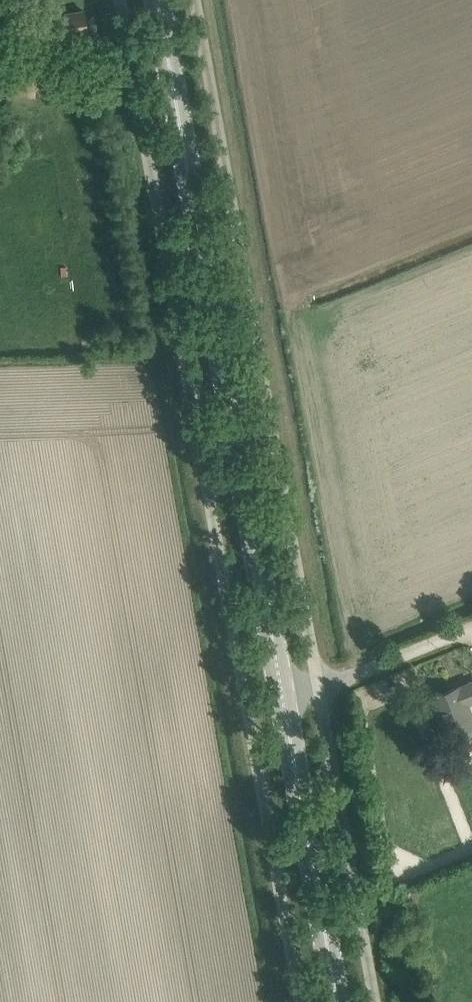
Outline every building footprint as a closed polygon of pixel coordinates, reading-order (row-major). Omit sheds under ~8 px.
[(34,52),(62,47),(60,36),(88,32),(84,10),(28,19),(34,52)] [(431,697),(437,711),(440,710),(441,714),(440,715),(448,734),(446,735),(446,736),(453,733),(459,747),(471,742),(471,716),(467,703),(471,701),(471,680),(431,697)]
